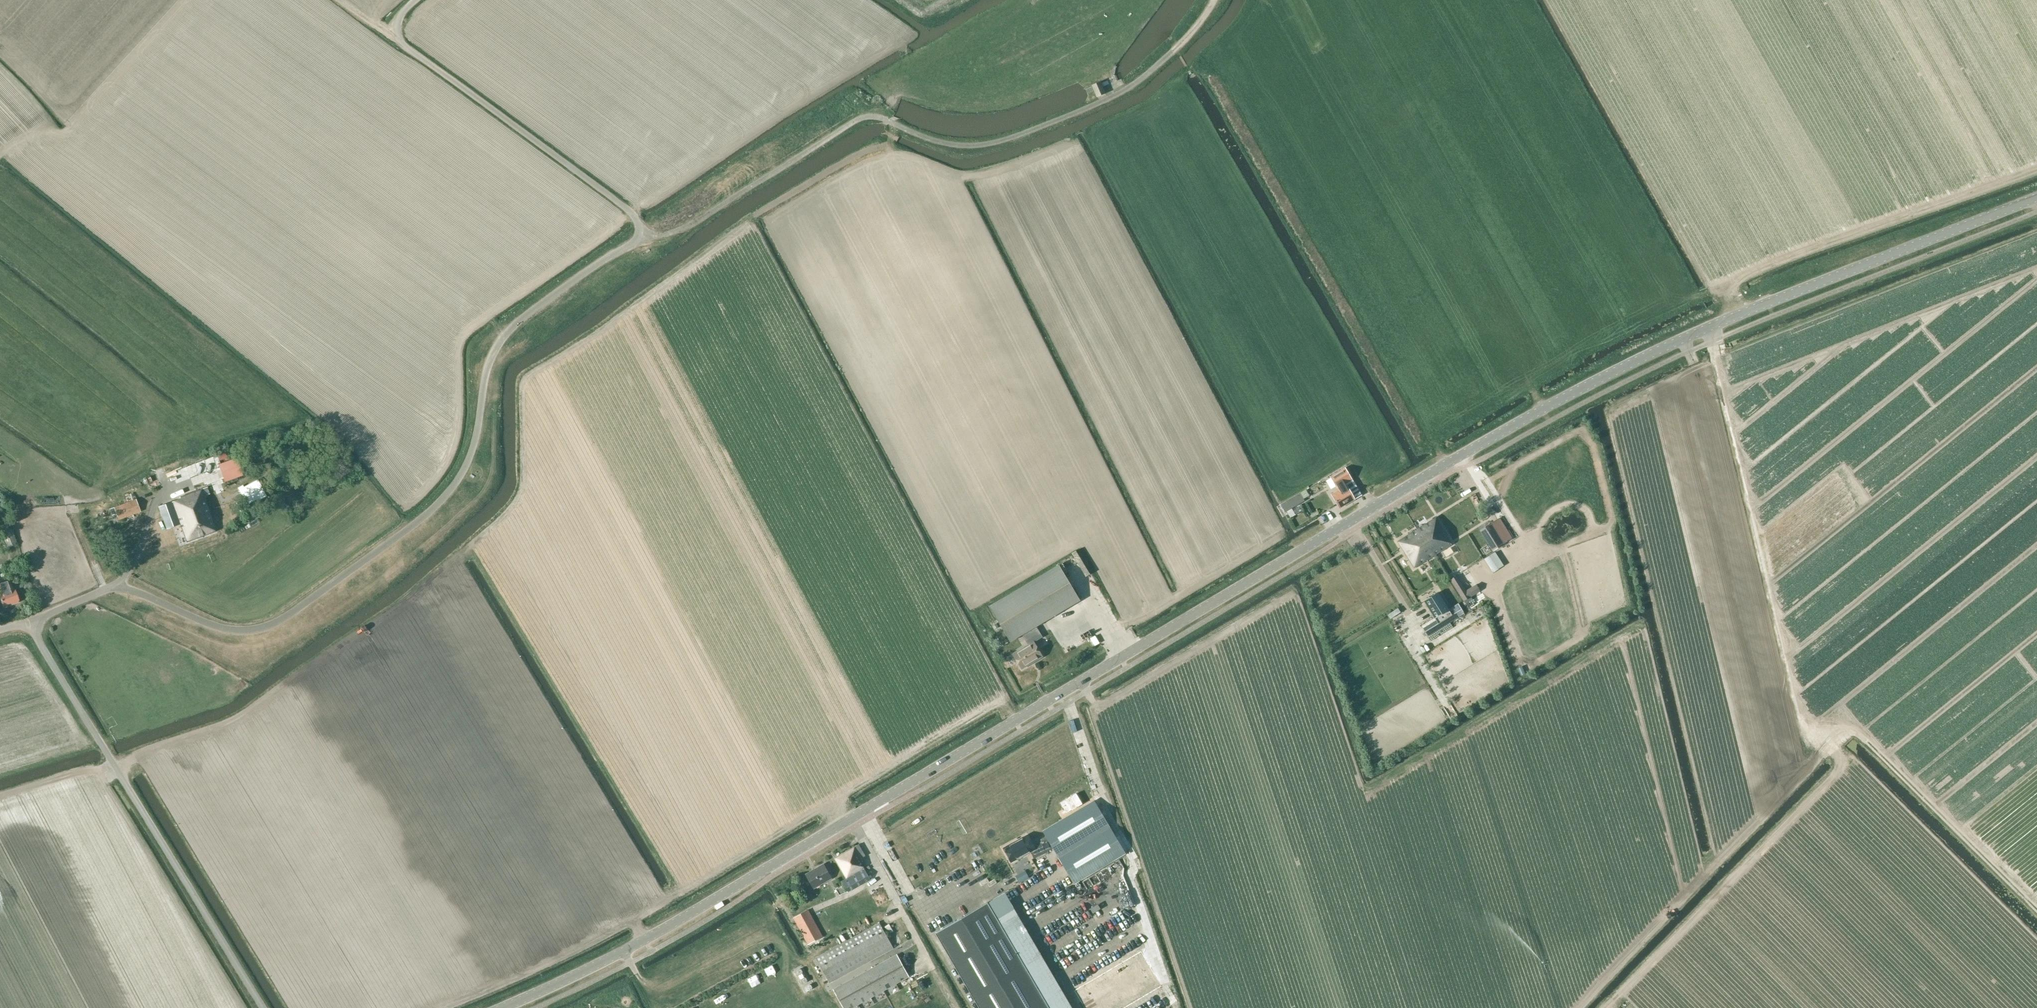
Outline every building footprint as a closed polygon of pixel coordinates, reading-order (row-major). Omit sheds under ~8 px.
[(1097,96),(1105,93),(1103,89),(1101,84),(1100,82),(1092,85),(1092,86),(1095,92),(1097,96)] [(1222,308),(1235,301),(1231,294),(1219,300),(1222,308)] [(226,482),(242,478),(237,459),(221,464),(226,482)] [(1338,491),(1332,495),(1340,508),(1355,499),(1345,483),(1351,479),(1345,468),(1330,477),(1338,491)] [(265,497),(257,481),(244,487),(243,486),(238,489),(246,505),(257,499),(257,501),(265,497)] [(158,507),(166,529),(180,524),(186,542),(217,531),(204,496),(209,494),(207,487),(180,496),(181,499),(158,507)] [(1299,493),(1280,504),(1284,511),(1303,500),(1299,493)] [(112,515),(116,514),(119,520),(140,512),(136,499),(135,499),(133,494),(124,497),(125,503),(109,509),(112,515)] [(1414,567),(1434,555),(1445,548),(1451,545),(1447,536),(1448,535),(1436,517),(1419,527),(1416,530),(1398,541),(1414,567)] [(1504,544),(1512,538),(1500,517),(1491,523),(1504,544)] [(3,532),(2,533),(7,547),(17,544),(11,529),(10,529),(7,523),(1,525),(3,532)] [(1491,523),(1482,529),(1495,549),(1504,544),(1491,523)] [(1494,553),(1484,559),(1493,573),(1498,570),(1492,561),(1497,558),(1494,553)] [(1023,635),(1037,627),(1081,600),(1059,564),(989,606),(1011,642),(1023,635)] [(1456,576),(1450,580),(1455,588),(1462,584),(1456,576)] [(3,605),(18,600),(15,589),(14,589),(11,579),(0,583),(0,597),(3,605)] [(1424,601),(1434,618),(1449,609),(1438,592),(1424,601)] [(1434,618),(1422,626),(1428,636),(1464,614),(1457,604),(1449,609),(1434,618)] [(1028,644),(1013,653),(1022,669),(1043,657),(1034,642),(1043,637),(1037,627),(1023,635),(1028,644)] [(1067,799),(1061,802),(1067,812),(1082,804),(1076,792),(1066,797),(1067,799)] [(1043,830),(1045,836),(1052,848),(1074,884),(1126,854),(1094,800),(1043,830)] [(1028,834),(1004,847),(1008,857),(1011,862),(1021,857),(1031,851),(1034,858),(1052,848),(1045,836),(1033,843),(1028,834)] [(845,878),(841,880),(848,892),(870,879),(864,868),(865,868),(862,862),(864,861),(863,858),(865,856),(859,844),(835,858),(845,878)] [(818,871),(808,877),(815,888),(832,879),(823,864),(816,868),(818,871)] [(935,933),(979,1007),(1050,1007),(988,902),(935,933)] [(808,944),(823,936),(808,909),(793,918),(808,944)] [(894,948),(880,922),(816,957),(829,983),(894,948)] [(1073,991),(1083,1007),(1124,1007),(1161,986),(1141,951),(1073,991)] [(897,954),(833,989),(843,1007),(851,1007),(909,977),(897,954)] [(795,970),(795,972),(796,975),(798,975),(800,974),(801,977),(800,978),(800,981),(801,983),(802,984),(807,981),(808,979),(806,976),(805,976),(803,972),(803,971),(801,968),(800,967),(795,970)]
